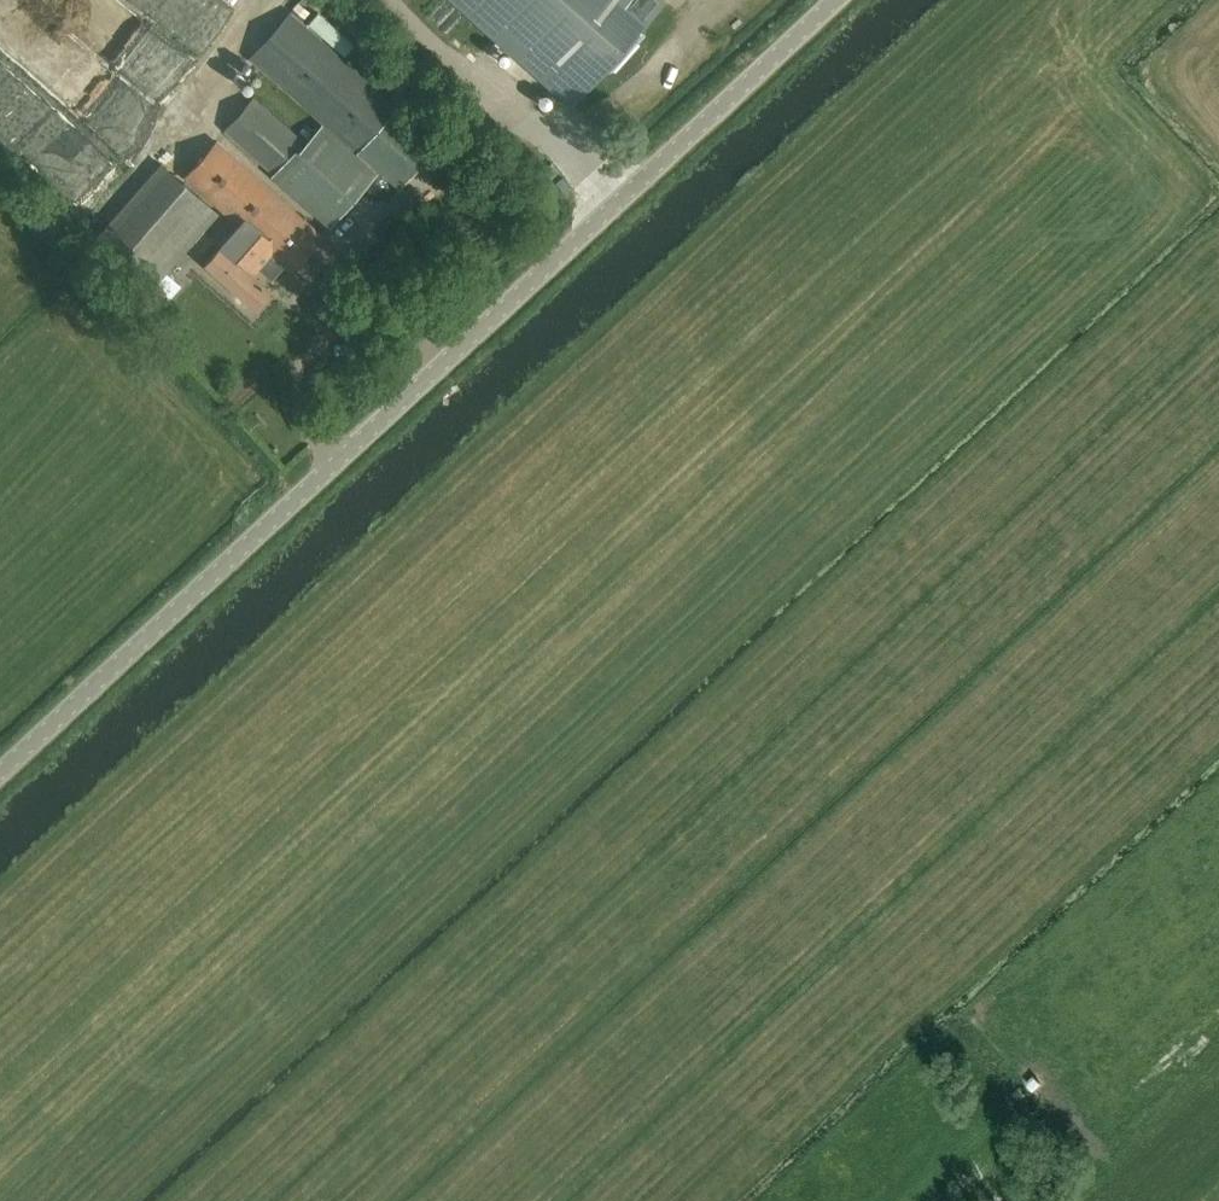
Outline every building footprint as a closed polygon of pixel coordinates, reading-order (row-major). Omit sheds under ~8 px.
[(570,102),(596,73),(606,73),(616,70),(625,65),(632,57),(636,48),(638,37),(636,27),(660,0),(455,0),(570,102)] [(437,145),(397,109),(288,14),(250,58),(324,123),(275,180),(329,228),(379,171),(399,189),(437,145)] [(1,88),(31,55),(47,70),(60,55),(30,28),(0,61),(0,87),(1,88)] [(122,122),(101,107),(140,56),(119,40),(85,85),(89,88),(79,102),(62,89),(58,95),(62,98),(54,110),(67,120),(64,125),(78,135),(83,129),(105,145),(122,122)] [(302,142),(253,99),(224,131),(273,175),(302,142)] [(268,291),(253,277),(258,271),(271,282),(284,266),(291,273),(323,237),(215,142),(183,177),(251,237),(232,259),(219,247),(205,263),(254,306),(268,291)] [(551,163),(543,170),(550,179),(559,173),(551,163)] [(94,249),(144,295),(216,213),(166,168),(94,249)] [(416,252),(396,235),(371,264),(391,282),(416,252)]
